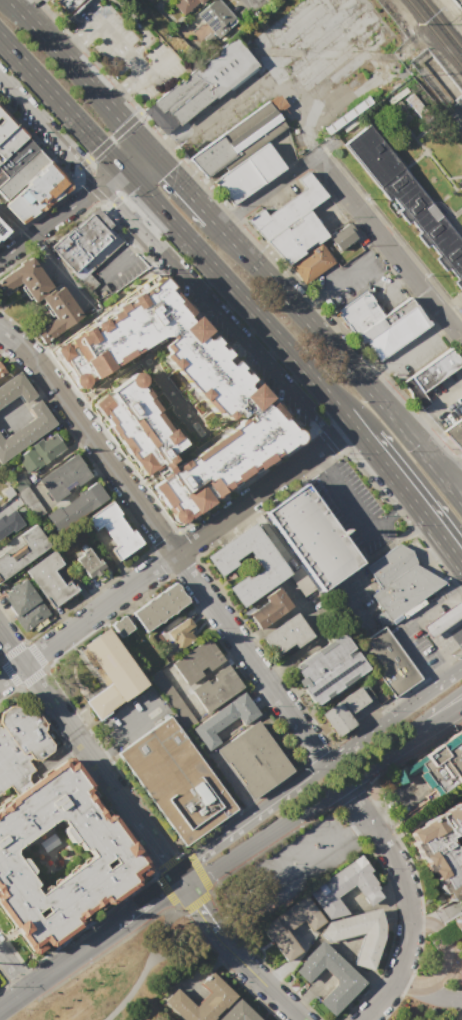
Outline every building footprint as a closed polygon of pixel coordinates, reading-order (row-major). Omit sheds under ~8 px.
[(69,16),(54,0),(87,0),(69,16)] [(181,16),(167,0),(199,0),(181,16)] [(196,15),(212,0),(218,0),(233,18),(214,35),(196,15)] [(255,65),(166,135),(143,110),(232,37),(255,65)] [(231,206),(213,181),(225,172),(221,166),(205,178),(187,159),(267,102),(286,129),(265,143),(283,169),(231,206)] [(13,128),(0,139),(0,113),(13,128)] [(368,124),(461,242),(461,294),(453,283),(457,279),(448,267),(443,271),(433,258),(437,255),(428,244),(425,247),(415,235),(418,232),(410,221),(406,224),(397,212),(400,209),(391,198),(387,200),(342,144),(368,124)] [(1,159),(0,158),(0,141),(15,127),(25,138),(1,159)] [(37,150),(0,183),(0,163),(27,139),(37,150)] [(5,199),(0,194),(0,184),(37,151),(47,162),(5,199)] [(3,205),(49,164),(68,185),(22,226),(3,205)] [(286,266),(245,221),(261,209),(266,216),(302,190),(295,180),(307,171),(325,196),(306,210),(325,238),(286,266)] [(94,207),(124,240),(79,280),(49,247),(94,207)] [(346,224),(361,244),(342,258),(327,238),(346,224)] [(8,232),(0,240),(0,225),(1,226),(8,232)] [(304,285),(290,266),(319,244),(333,264),(304,285)] [(18,283),(0,296),(0,280),(28,259),(51,290),(33,303),(18,283)] [(159,274),(48,353),(76,393),(149,338),(227,428),(184,462),(128,380),(88,407),(176,531),(299,436),(159,274)] [(82,317),(43,346),(34,334),(53,319),(41,302),(60,288),(82,317)] [(378,361),(364,342),(360,344),(336,312),(363,292),(382,317),(408,298),(428,325),(378,361)] [(448,349),(460,365),(421,394),(429,404),(421,410),(402,383),(448,349)] [(16,396),(0,408),(0,387),(18,374),(35,398),(23,406),(16,396)] [(54,425),(0,464),(0,437),(3,441),(34,419),(27,409),(38,402),(54,425)] [(442,432),(461,418),(461,449),(460,450),(442,432)] [(27,475),(16,459),(52,433),(63,448),(27,475)] [(38,482),(73,456),(89,478),(54,504),(38,482)] [(27,484),(21,473),(10,478),(16,490),(27,484)] [(58,533),(47,517),(94,483),(105,499),(58,533)] [(44,512),(34,519),(16,494),(26,487),(44,512)] [(265,513),(302,487),(358,563),(321,590),(265,513)] [(86,521),(110,503),(141,546),(117,564),(86,521)] [(22,524),(12,508),(0,516),(0,538),(22,524)] [(203,557),(249,524),(287,575),(241,609),(226,589),(255,568),(247,556),(218,577),(203,557)] [(49,547),(0,583),(0,552),(1,551),(7,559),(24,546),(18,539),(34,527),(49,547)] [(364,565),(397,543),(410,551),(413,563),(442,583),(390,620),(369,594),(379,587),(364,565)] [(89,580),(74,559),(89,548),(104,569),(89,580)] [(25,572),(51,553),(60,567),(53,572),(63,587),(71,581),(78,591),(52,610),(25,572)] [(24,632),(0,599),(0,597),(24,581),(48,614),(24,632)] [(143,634),(130,615),(174,584),(187,602),(143,634)] [(258,633),(243,612),(275,588),(291,609),(258,633)] [(454,602),(461,613),(461,615),(431,638),(422,625),(454,602)] [(310,641),(278,665),(259,638),(291,615),(310,641)] [(122,617),(132,631),(120,639),(110,625),(122,617)] [(177,650),(166,635),(186,620),(197,635),(177,650)] [(419,678),(394,696),(356,645),(381,626),(419,678)] [(105,633),(146,689),(96,726),(82,707),(109,687),(82,650),(105,633)] [(313,709),(287,673),(339,635),(366,671),(313,709)] [(187,687),(171,665),(205,640),(221,662),(187,687)] [(241,689),(207,714),(191,692),(225,668),(241,689)] [(147,678),(159,670),(196,721),(184,729),(147,678)] [(341,701),(358,688),(375,713),(358,725),(341,701)] [(256,716),(207,752),(192,731),(241,695),(256,716)] [(318,715),(335,702),(352,726),(335,738),(318,715)] [(27,955),(0,918),(0,729),(2,728),(0,726),(0,716),(10,709),(35,715),(44,728),(41,730),(44,733),(42,734),(52,748),(51,754),(38,763),(32,762),(30,760),(27,763),(33,772),(28,775),(27,781),(33,790),(63,768),(68,773),(74,769),(91,793),(91,799),(88,801),(104,824),(107,822),(113,823),(148,870),(148,875),(135,884),(138,888),(138,893),(110,914),(105,913),(104,911),(78,929),(80,931),(79,936),(52,955),(46,954),(43,950),(34,957),(27,955)] [(116,756),(168,719),(235,811),(183,848),(116,756)] [(246,803),(212,756),(256,724),(290,770),(246,803)] [(384,784),(461,727),(461,778),(408,817),(384,784)] [(401,829),(461,793),(461,890),(444,901),(401,829)] [(319,910),(319,909),(308,893),(357,858),(369,874),(384,897),(369,908),(353,886),(336,898),(348,915),(327,920),(319,910)] [(285,934),(301,955),(285,966),(258,930),(273,919),(274,919),(305,897),(316,912),(324,924),(312,933),(303,921),(285,934)] [(364,934),(333,943),(333,944),(320,934),(328,923),(378,910),(383,929),(384,939),(372,973),(353,966),(364,934)] [(449,917),(461,941),(461,910),(449,917)] [(351,995),(332,1015),(317,1000),(336,980),(321,966),(307,982),(292,968),(306,952),(320,939),(364,981),(351,995)] [(234,995),(210,1019),(182,1019),(161,1000),(174,987),(193,1006),(207,991),(198,982),(210,971),(234,995)] [(236,997),(260,1019),(214,1019),(236,997)]
